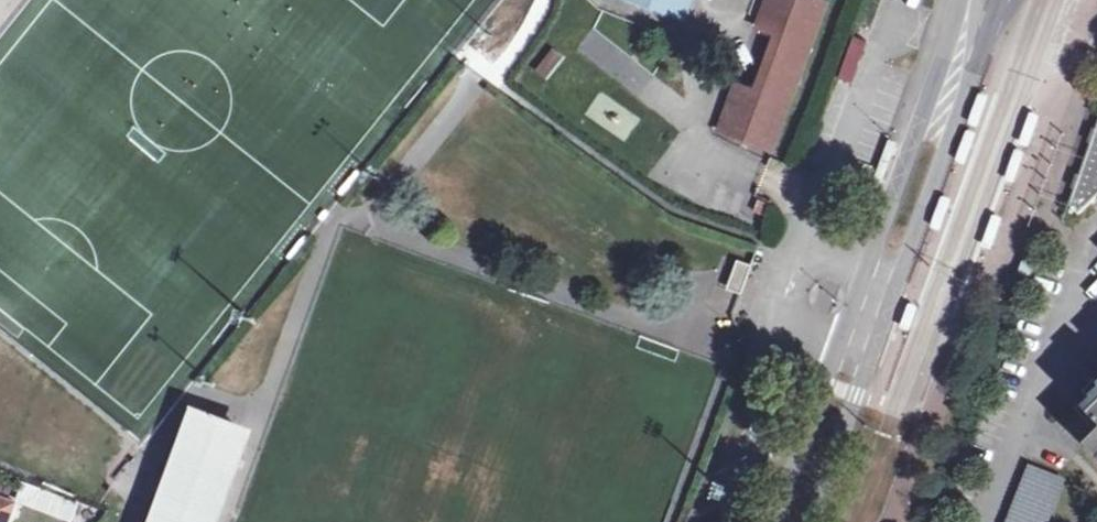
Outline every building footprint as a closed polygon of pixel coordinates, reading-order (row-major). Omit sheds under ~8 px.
[(686,20),(694,0),(634,0),(686,20)] [(754,23),(773,31),(751,87),(732,80),(713,125),(766,147),(825,0),(763,0),(754,23)] [(851,80),(867,39),(854,34),(838,75),(851,80)] [(555,47),(538,71),(549,80),(567,56),(555,47)] [(967,122),(974,124),(984,99),(977,96),(967,122)] [(1018,140),(1027,143),(1036,118),(1027,115),(1018,140)] [(967,138),(969,131),(965,130),(953,162),(960,164),(969,139),(967,138)] [(962,165),(974,133),(969,131),(967,138),(969,139),(960,164),(962,165)] [(1072,205),(1081,215),(1096,199),(1096,141),(1072,205)] [(1014,148),(1003,180),(1007,182),(1010,175),(1007,175),(1016,148),(1014,148)] [(1010,175),(1007,182),(1011,183),(1023,151),(1016,148),(1007,175),(1010,175)] [(929,226),(936,228),(946,203),(939,200),(929,226)] [(981,245),(989,248),(998,223),(990,220),(981,245)] [(1041,253),(1030,249),(1021,275),(1031,279),(1041,253)] [(743,260),(735,281),(748,286),(756,265),(743,260)] [(915,306),(906,303),(898,327),(907,330),(915,306)] [(1096,427),(1096,390),(1078,408),(1096,427)] [(203,519),(215,490),(229,495),(248,446),(232,440),(238,426),(193,411),(151,521),(211,521),(203,519)] [(232,440),(248,446),(253,432),(238,426),(232,440)] [(1065,480),(1033,468),(1011,521),(1049,521),(1065,480)] [(27,481),(20,499),(74,520),(81,503),(27,481)] [(211,521),(219,521),(229,495),(215,490),(203,519),(211,521)] [(18,503),(0,497),(0,521),(12,521),(18,503)]
